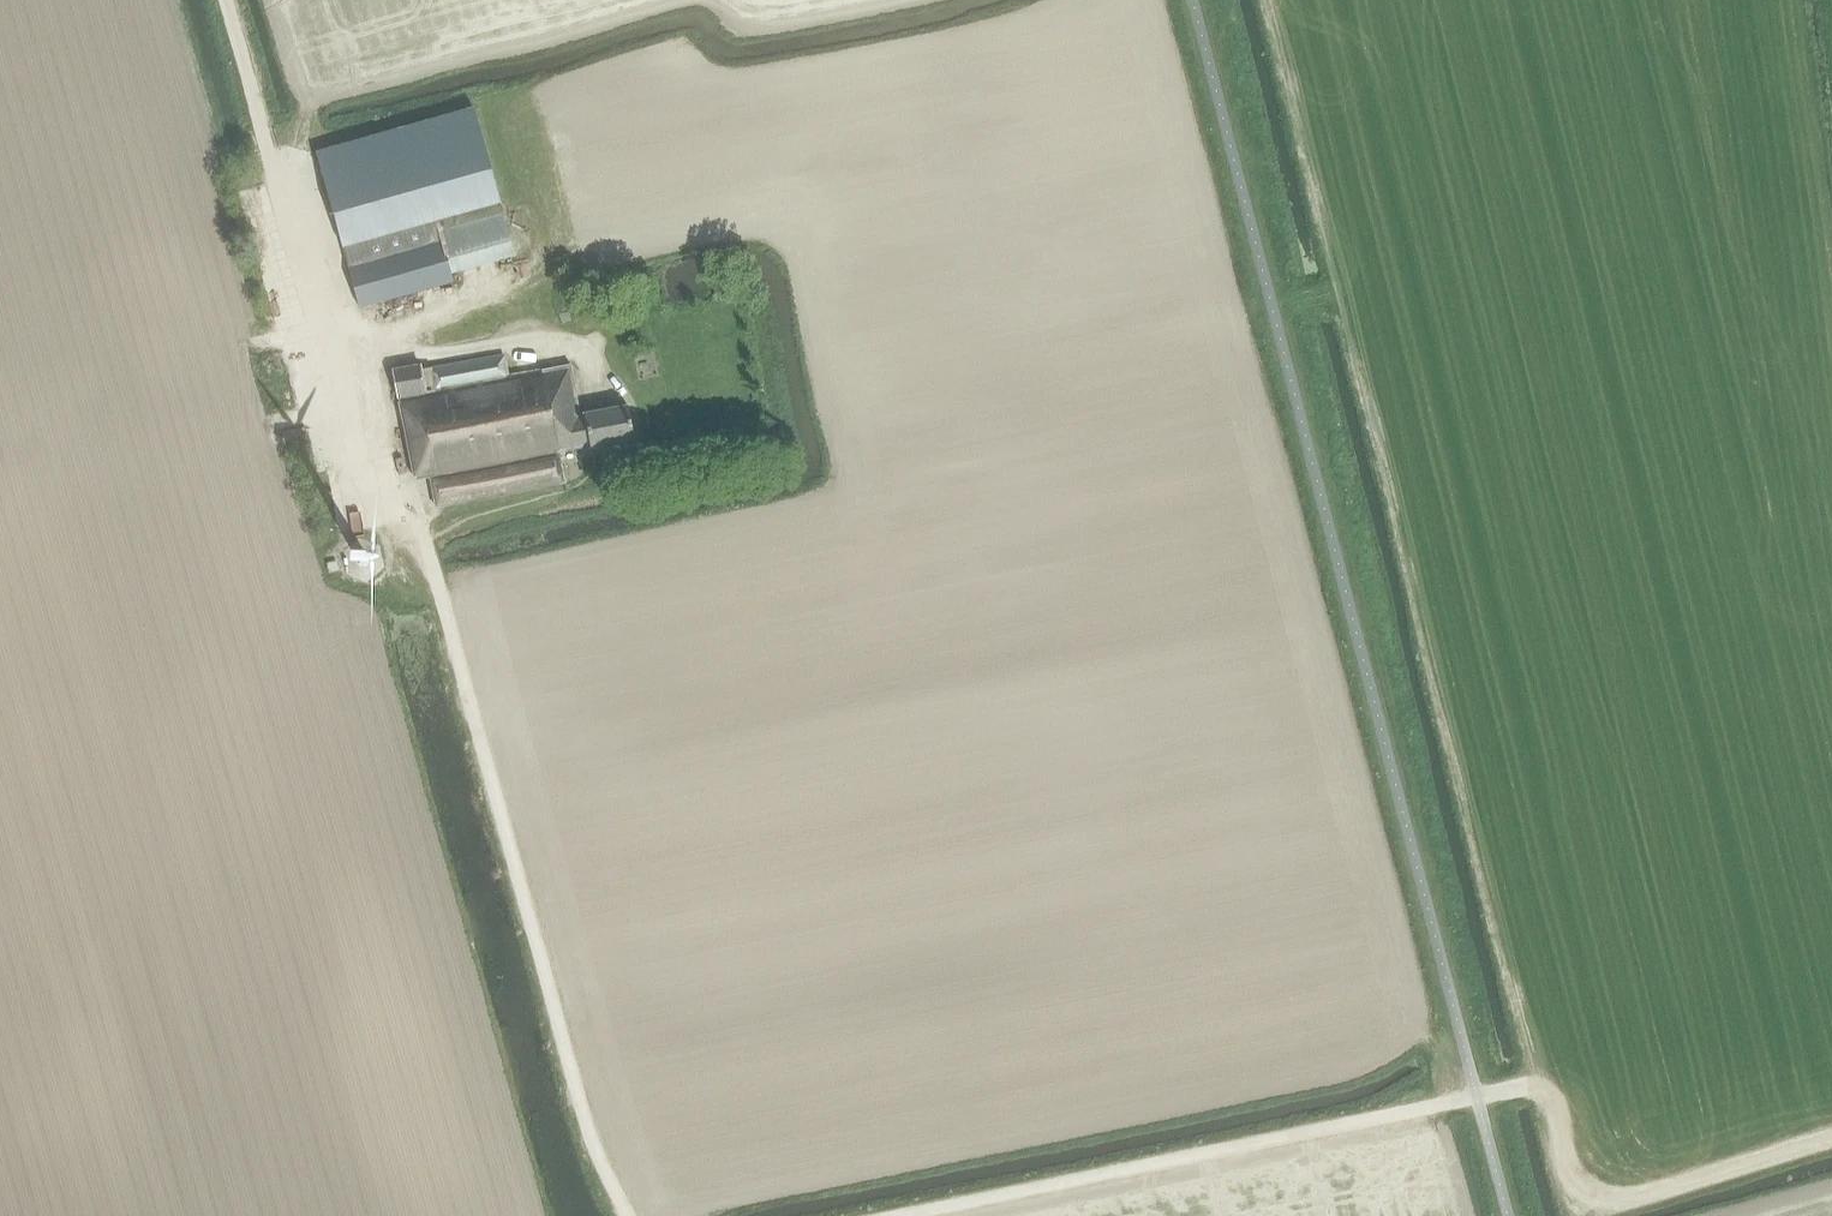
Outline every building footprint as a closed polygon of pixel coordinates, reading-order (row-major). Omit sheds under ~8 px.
[(451,281),(450,275),(514,257),(499,202),(472,108),(315,153),(358,307),(451,281)] [(589,448),(633,440),(627,406),(583,414),(583,415),(579,416),(569,364),(506,376),(502,355),(430,368),(434,390),(424,392),(419,364),(390,370),(396,398),(397,398),(414,479),(429,476),(435,507),(563,482),(557,451),(589,446),(589,448)]
